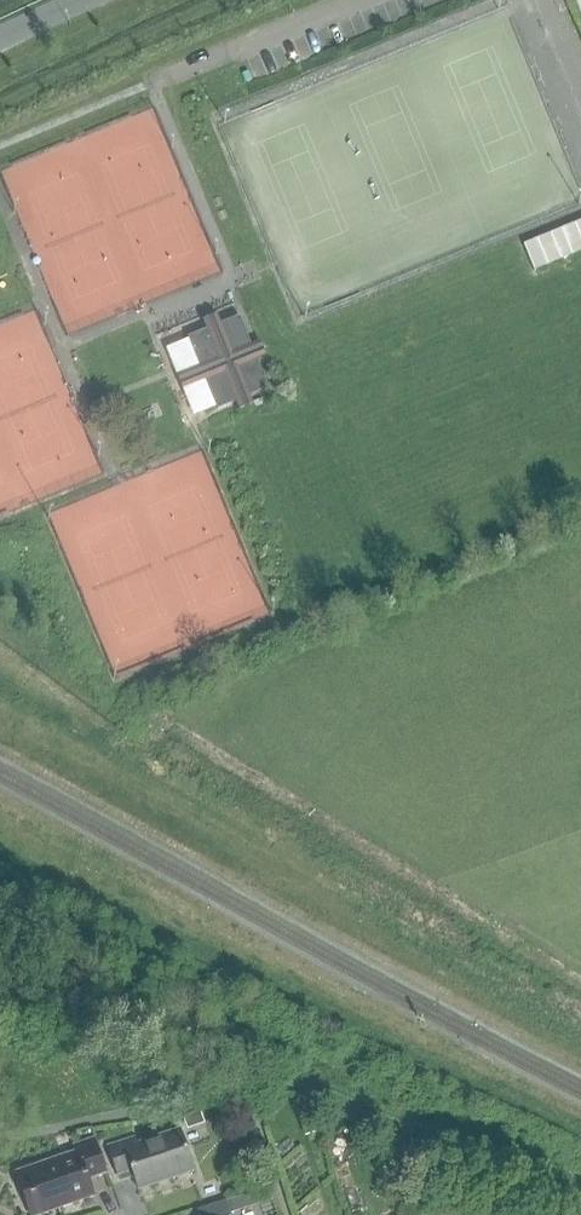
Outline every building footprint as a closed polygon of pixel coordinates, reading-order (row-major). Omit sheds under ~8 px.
[(560,228),(566,242),(571,255),(580,251),(580,240),(574,223),(560,228)] [(560,228),(550,233),(555,246),(566,242),(560,228)] [(550,233),(536,238),(547,265),(561,260),(555,246),(550,233)] [(536,238),(523,244),(534,271),(547,265),(536,238)] [(566,242),(555,246),(561,260),(571,255),(566,242)] [(216,409),(270,386),(239,314),(186,337),(216,409)] [(182,1118),(186,1129),(204,1123),(200,1112),(182,1118)] [(138,1189),(193,1171),(178,1129),(136,1144),(134,1137),(108,1146),(117,1174),(131,1169),(138,1189)] [(87,1179),(106,1173),(94,1139),(73,1146),(76,1154),(23,1171),(37,1212),(92,1193),(87,1179)] [(226,1201),(196,1210),(198,1214),(230,1214),(226,1201)]
